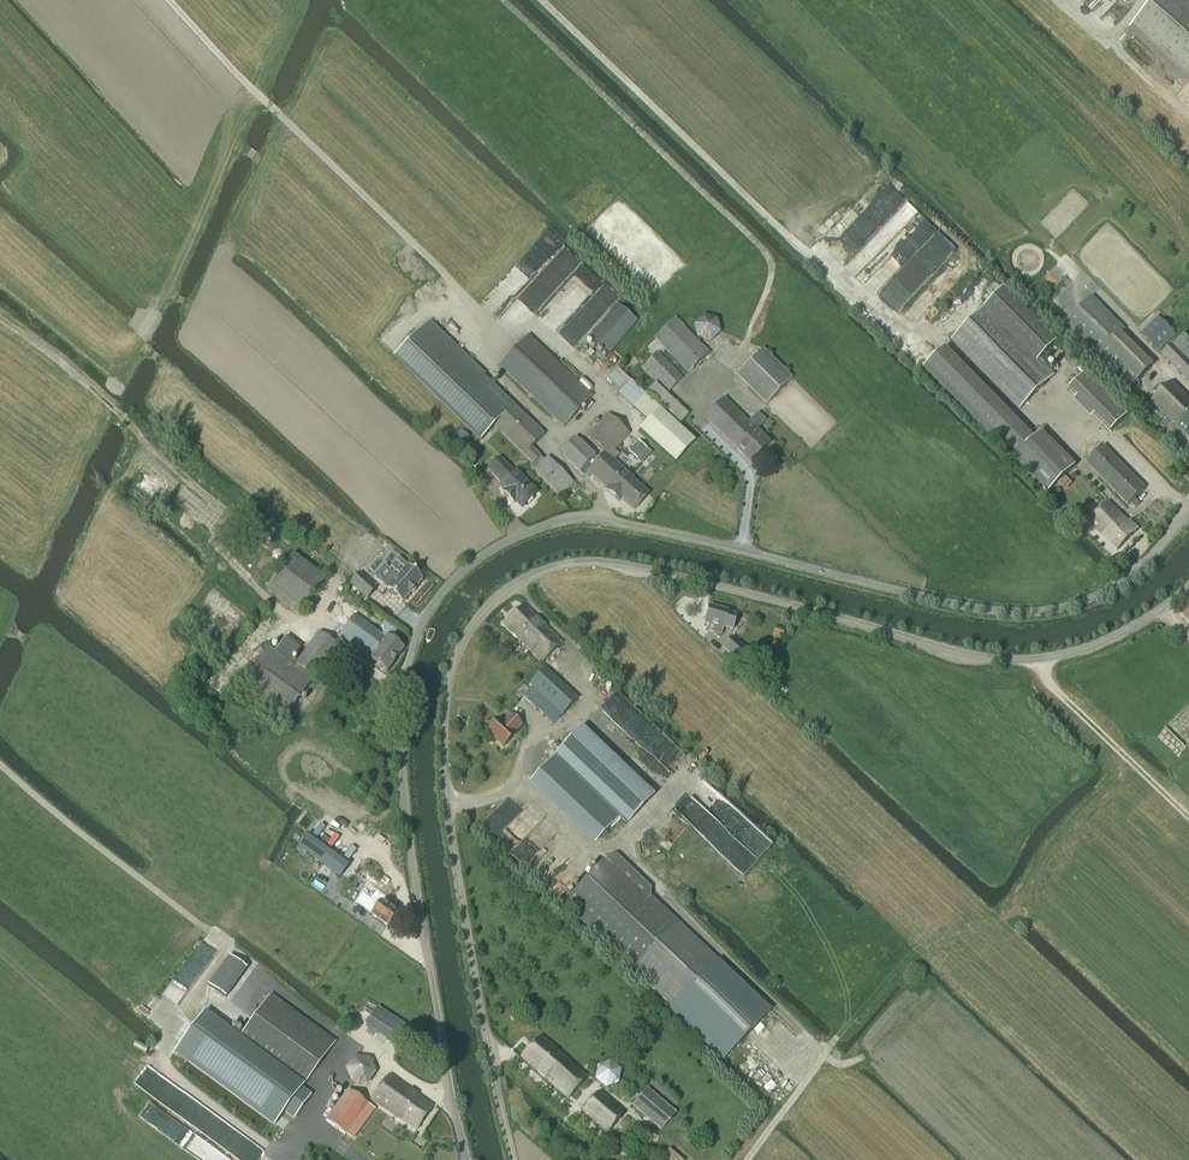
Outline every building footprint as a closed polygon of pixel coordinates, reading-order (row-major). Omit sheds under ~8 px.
[(1129,28),(1188,81),(1188,0),(1154,0),(1129,28)] [(1019,409),(1054,375),(1038,359),(1054,343),(1003,290),(951,341),(1019,409)] [(1124,329),(1091,296),(1066,322),(1130,387),(1150,367),(1119,335),(1124,329)] [(637,321),(617,304),(587,338),(607,356),(637,321)] [(1140,334),(1157,351),(1175,333),(1158,316),(1140,334)] [(688,372),(708,353),(674,318),(654,337),(688,372)] [(481,441),(495,427),(532,463),(540,456),(531,447),(544,434),(429,323),(396,358),(481,441)] [(1183,334),(1162,355),(1188,383),(1188,340),(1183,334)] [(564,426),(592,396),(527,335),(499,365),(564,426)] [(766,404),(792,377),(762,348),(737,375),(766,404)] [(1030,441),(1007,418),(941,349),(924,366),(1047,492),(1074,465),(1041,431),(1030,441)] [(643,366),(667,392),(682,378),(658,352),(643,366)] [(630,381),(617,368),(607,379),(621,392),(618,395),(647,421),(639,430),(675,463),(695,441),(630,381)] [(1086,372),(1069,389),(1111,432),(1128,415),(1086,372)] [(1171,382),(1151,402),(1165,416),(1163,417),(1165,419),(1160,424),(1172,437),(1179,431),(1188,441),(1188,400),(1171,382)] [(705,417),(737,448),(736,448),(750,462),(770,443),(756,429),(765,420),(758,413),(748,422),(724,398),(705,417)] [(621,498),(634,510),(648,494),(631,479),(633,477),(613,459),(619,453),(615,449),(630,433),(608,413),(587,436),(605,452),(587,471),(607,489),(606,490),(619,501),(621,498)] [(573,439),(561,451),(564,458),(579,472),(583,476),(587,471),(597,460),(594,457),(595,455),(580,442),(573,439)] [(1102,445),(1085,462),(1128,505),(1145,488),(1102,445)] [(560,496),(573,483),(547,456),(534,470),(560,496)] [(513,472),(499,458),(488,469),(502,483),(499,485),(504,490),(502,492),(513,503),(515,501),(522,507),(526,503),(529,503),(532,500),(531,498),(536,493),(514,471),(513,472)] [(1117,550),(1138,528),(1130,520),(1128,521),(1108,501),(1089,521),(1117,550)] [(300,611),(326,578),(294,553),(268,586),(300,611)] [(391,574),(383,584),(387,588),(402,602),(410,593),(415,588),(414,587),(422,579),(407,565),(395,578),(391,574)] [(359,574),(350,584),(367,598),(376,589),(359,574)] [(504,623),(509,629),(542,662),(562,642),(524,603),(504,623)] [(727,611),(709,606),(704,624),(709,625),(707,631),(720,634),(722,628),(732,631),(737,615),(727,612),(727,611)] [(355,614),(339,635),(371,658),(370,659),(387,671),(403,648),(390,639),(397,630),(384,621),(381,626),(384,628),(382,630),(385,631),(383,634),(355,614)] [(785,630),(776,626),(772,636),(782,640),(785,630)] [(338,645),(319,631),(295,663),(297,664),(295,665),(268,645),(239,684),(275,711),(284,717),(338,645)] [(745,649),(732,637),(722,648),(735,660),(745,649)] [(524,697),(553,724),(577,699),(546,669),(530,685),(533,688),(524,697)] [(499,719),(487,731),(503,747),(515,734),(514,733),(517,729),(522,724),(511,715),(503,723),(499,719)] [(582,728),(577,734),(557,753),(548,763),(613,824),(620,817),(628,824),(654,796),(582,728)] [(613,824),(548,763),(535,778),(600,839),(613,824)] [(349,865),(307,834),(297,848),(339,878),(349,865)] [(609,856),(564,904),(634,970),(674,1008),(726,1057),(754,1028),(770,1011),(718,961),(678,923),(652,898),(652,888),(616,854),(609,856)] [(371,914),(387,926),(397,913),(373,896),(369,901),(377,906),(371,914)] [(271,994),(241,1035),(305,1082),(335,1041),(271,994)] [(397,1046),(409,1028),(377,1007),(365,1026),(397,1046)] [(305,1084),(204,1011),(173,1053),(179,1058),(269,1124),(273,1127),(284,1112),(293,1119),(311,1094),(302,1088),(305,1084)] [(540,1036),(521,1056),(538,1071),(537,1072),(544,1078),(545,1077),(568,1098),(587,1076),(540,1036)] [(416,1129),(433,1105),(389,1074),(371,1099),(416,1129)] [(662,1130),(676,1113),(646,1088),(632,1105),(662,1130)] [(325,1120),(345,1135),(356,1121),(368,1104),(348,1089),(339,1101),(325,1120)] [(609,1133),(625,1115),(598,1092),(583,1110),(609,1133)]
